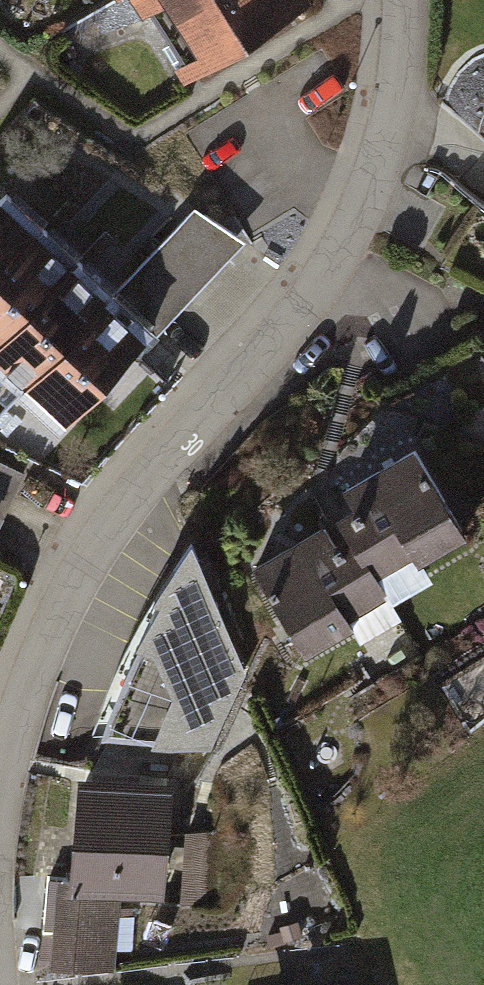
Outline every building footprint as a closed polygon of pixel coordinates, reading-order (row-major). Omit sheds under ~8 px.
[(198,77),(321,0),(149,0),(198,77)] [(5,192),(0,198),(0,371),(65,431),(246,242),(197,208),(115,293),(5,192)] [(469,540),(416,448),(344,489),(355,508),(253,566),(306,658),(355,629),(350,619),(388,597),(378,579),(416,558),(421,567),(469,540)] [(27,474),(0,462),(0,532),(27,474)] [(121,684),(102,740),(211,748),(246,674),(224,622),(169,594),(142,639),(121,684)] [(176,784),(80,776),(70,889),(86,891),(110,893),(122,897),(166,901),(176,784)] [(45,966),(107,969),(112,897),(73,894),(68,893),(67,888),(51,887),(45,966)]
